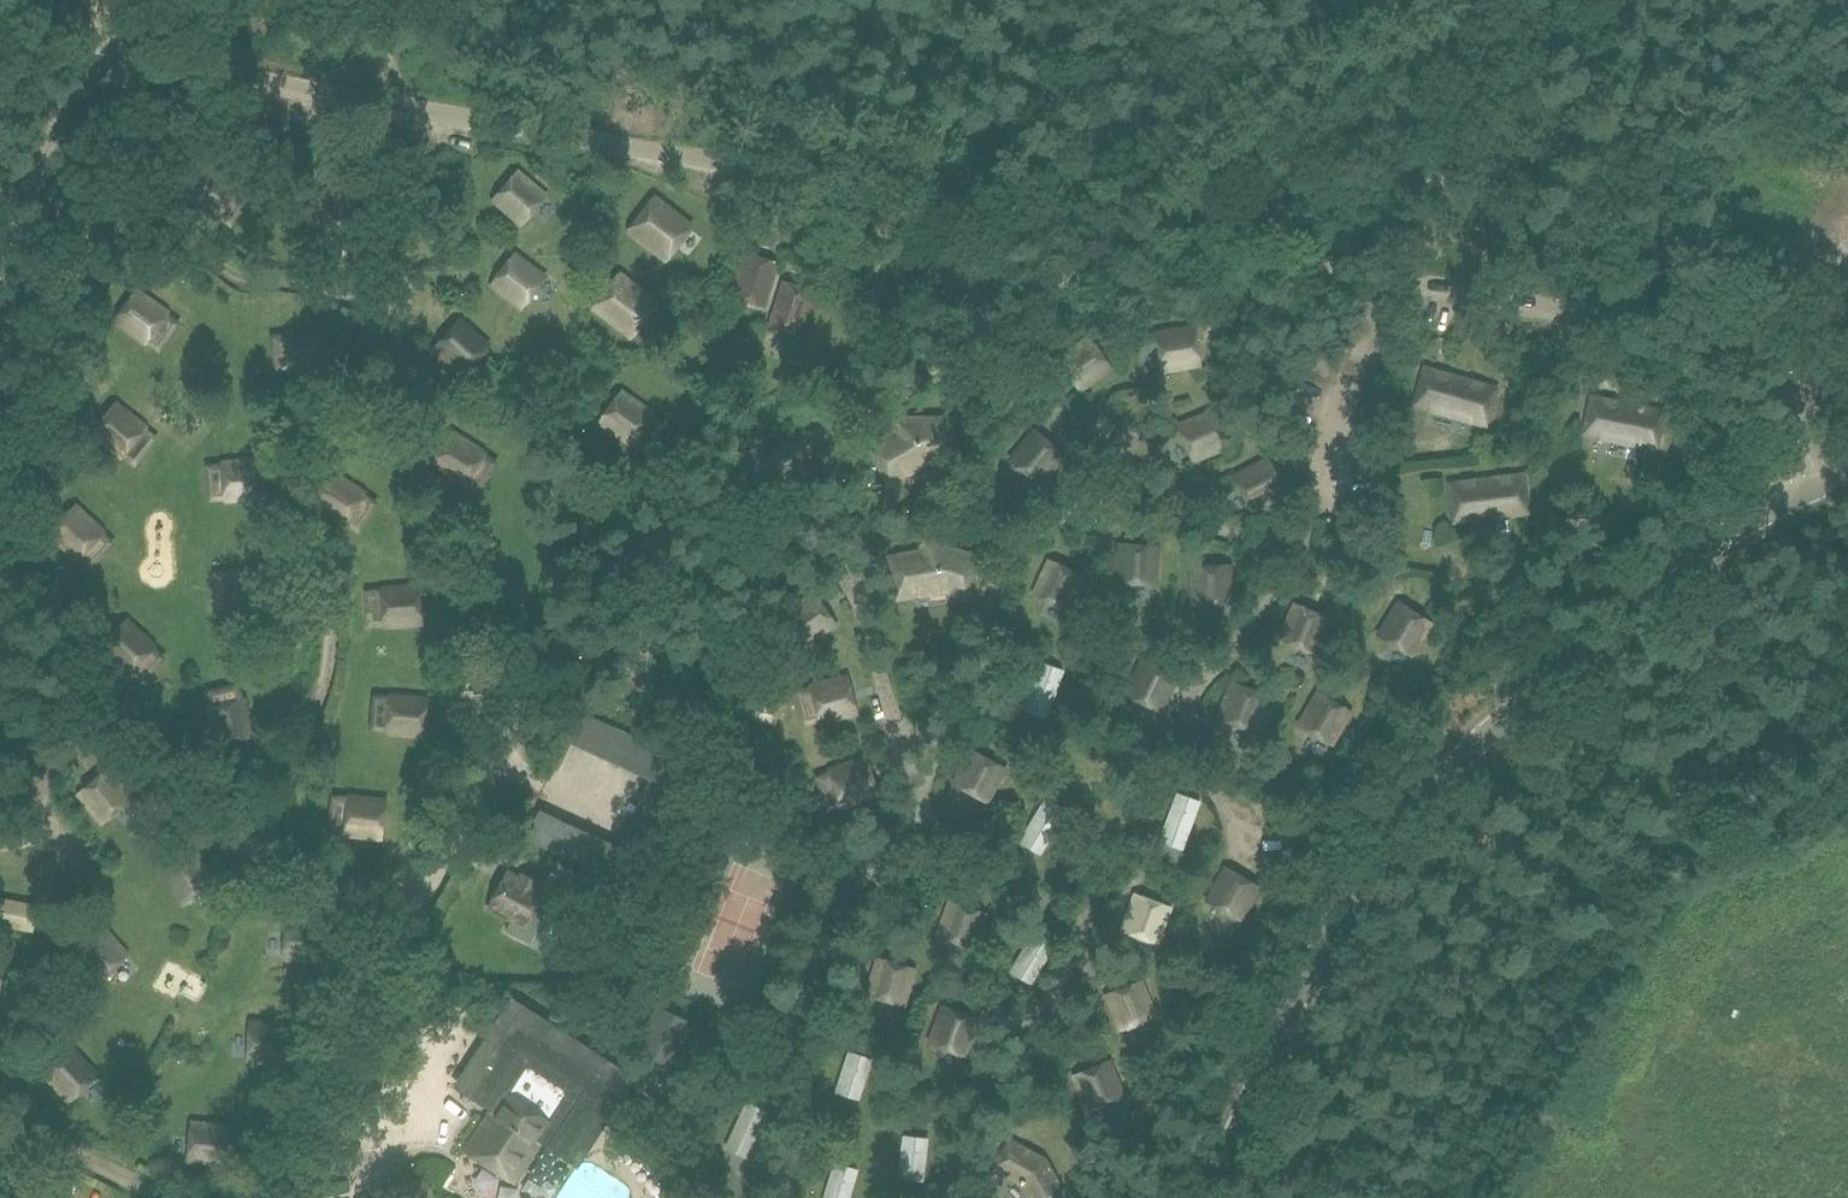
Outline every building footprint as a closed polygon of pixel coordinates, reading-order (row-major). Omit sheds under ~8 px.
[(490,197),(520,226),(549,194),(518,168),(490,197)] [(328,185),(303,219),(337,242),(363,207),(328,185)] [(654,197),(628,231),(666,260),(692,226),(654,197)] [(547,275),(514,251),(491,283),(523,307),(547,275)] [(779,262),(744,252),(730,296),(767,308),(779,262)] [(619,273),(593,308),(631,337),(657,303),(619,273)] [(801,335),(812,290),(780,281),(767,327),(801,335)] [(143,346),(170,310),(135,286),(109,320),(143,346)] [(491,344),(460,316),(432,348),(462,376),(491,344)] [(1201,367),(1194,324),(1154,331),(1161,372),(1201,367)] [(330,369),(326,327),(286,331),(290,373),(330,369)] [(1113,370),(1088,334),(1054,356),(1080,393),(1113,370)] [(1421,365),(1410,405),(1487,427),(1498,387),(1421,365)] [(1246,377),(1243,391),(1260,394),(1262,380),(1246,377)] [(654,412),(621,389),(597,423),(629,446),(654,412)] [(1587,393),(1579,435),(1658,451),(1666,409),(1587,393)] [(1244,395),(1242,407),(1256,409),(1258,398),(1244,395)] [(148,426),(117,400),(90,433),(120,459),(148,426)] [(1192,462),(1230,448),(1214,408),(1177,423),(1192,462)] [(902,427),(868,447),(888,483),(905,473),(903,469),(915,463),(917,463),(919,459),(919,455),(933,455),(933,460),(952,460),(952,418),(902,419),(902,427)] [(1067,455),(1032,428),(1006,459),(1040,486),(1067,455)] [(463,487),(487,452),(453,429),(430,465),(463,487)] [(1287,494),(1268,456),(1230,474),(1251,512),(1287,494)] [(263,500),(261,457),(221,460),(224,503),(263,500)] [(367,491),(333,468),(309,503),(343,527),(367,491)] [(1524,472),(1445,481),(1449,524),(1529,514),(1524,472)] [(106,530),(77,502),(47,534),(76,562),(106,530)] [(916,594),(916,590),(929,587),(931,588),(934,585),(935,582),(948,586),(947,590),(965,597),(979,558),(932,541),(929,549),(890,557),(897,598),(916,594)] [(1158,545),(1116,542),(1114,582),(1156,585),(1158,545)] [(1069,612),(1085,576),(1047,558),(1030,593),(1069,612)] [(1231,564),(1188,566),(1190,605),(1233,604),(1231,564)] [(270,611),(269,568),(229,569),(230,611),(270,611)] [(421,583),(380,585),(383,629),(423,626),(421,583)] [(837,626),(812,591),(780,613),(802,648),(837,626)] [(1412,656),(1432,623),(1396,602),(1376,635),(1412,656)] [(1331,619),(1292,603),(1277,639),(1316,656),(1331,619)] [(158,644),(129,617),(98,648),(127,676),(158,644)] [(1161,713),(1178,677),(1140,658),(1123,694),(1161,713)] [(1067,670),(1041,661),(1024,710),(1049,718),(1067,670)] [(858,715),(847,674),(809,684),(819,725),(858,715)] [(1270,696),(1230,680),(1216,718),(1256,733),(1270,696)] [(1333,747),(1352,712),(1315,690),(1296,725),(1333,747)] [(429,696),(388,692),(384,735),(424,739),(429,696)] [(256,736),(247,697),(204,707),(212,745),(256,736)] [(700,769),(585,715),(572,742),(687,795),(700,769)] [(988,804),(1006,768),(968,748),(950,783),(988,804)] [(866,755),(828,768),(841,808),(878,796),(866,755)] [(76,794),(100,826),(136,799),(109,766),(76,794)] [(1204,801),(1178,792),(1160,840),(1186,850),(1204,801)] [(387,798),(347,794),(342,836),(382,841),(387,798)] [(1047,796),(1020,842),(1043,854),(1072,811),(1047,796)] [(642,891),(667,839),(630,822),(618,848),(540,811),(528,838),(642,891)] [(200,852),(161,872),(181,906),(219,885),(200,852)] [(1242,922),(1261,887),(1224,866),(1204,901),(1242,922)] [(540,880),(539,883),(538,885),(523,877),(521,880),(509,873),(490,909),(512,921),(507,931),(529,943),(543,917),(533,912),(548,884),(540,880)] [(1159,944),(1170,907),(1136,896),(1122,932),(1159,944)] [(34,931),(39,904),(0,897),(0,925),(34,931)] [(935,938),(975,951),(986,913),(947,903),(935,938)] [(285,917),(281,960),(322,964),(326,921),(285,917)] [(132,954),(105,923),(73,952),(98,982),(132,954)] [(1045,944),(1059,945),(1061,925),(1047,924),(1045,944)] [(1031,944),(1014,971),(1037,985),(1055,959),(1031,944)] [(905,1007),(916,968),(876,957),(864,995),(905,1007)] [(1143,981),(1102,995),(1117,1032),(1156,1018),(1143,981)] [(640,1004),(633,1015),(644,1021),(650,1011),(640,1004)] [(941,1006),(927,1042),(966,1056),(980,1020),(941,1006)] [(617,1082),(513,1016),(463,1095),(483,1107),(484,1106),(491,1110),(466,1151),(515,1182),(540,1141),(548,1146),(547,1148),(567,1161),(617,1082)] [(290,1023),(248,1019),(245,1062),(285,1066),(290,1023)] [(696,1025),(668,1019),(648,1082),(674,1088),(696,1025)] [(100,1073),(73,1044),(41,1075),(66,1104),(100,1073)] [(860,1092),(869,1062),(845,1054),(835,1084),(860,1092)] [(1126,1096),(1114,1061),(1073,1073),(1084,1111),(1126,1096)] [(624,1089),(614,1102),(639,1121),(649,1108),(624,1089)] [(746,1102),(728,1142),(751,1152),(769,1112),(746,1102)] [(227,1166),(231,1123),(189,1120),(185,1162),(227,1166)] [(1064,1183),(1082,1156),(1030,1121),(1012,1149),(1064,1183)] [(931,1143),(906,1141),(903,1170),(927,1172),(931,1143)] [(1004,1148),(993,1167),(1019,1182),(1023,1185),(1031,1197),(1056,1197),(1038,1167),(1004,1148)] [(820,1192),(842,1197),(847,1197),(853,1170),(827,1163),(820,1192)]
